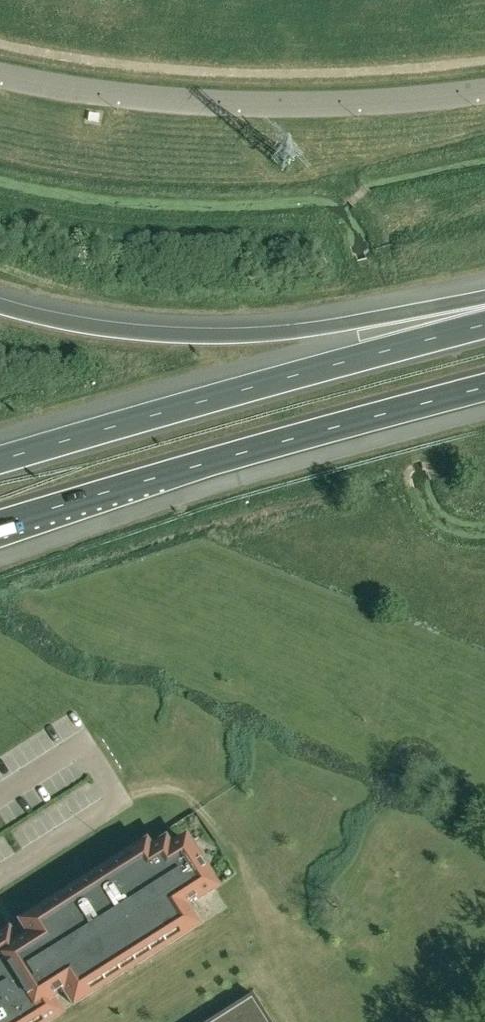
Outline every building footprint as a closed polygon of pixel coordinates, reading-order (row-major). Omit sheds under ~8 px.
[(0,936),(0,1021),(46,1021),(59,1014),(54,1007),(55,1006),(50,999),(63,990),(68,998),(69,997),(73,1005),(196,927),(191,920),(192,920),(184,907),(215,888),(184,840),(169,850),(164,842),(149,852),(144,844),(143,845),(21,922),(26,930),(25,931),(29,938),(16,945),(12,939),(11,939),(7,932),(0,936)] [(253,994),(209,1021),(270,1021),(253,994)]
